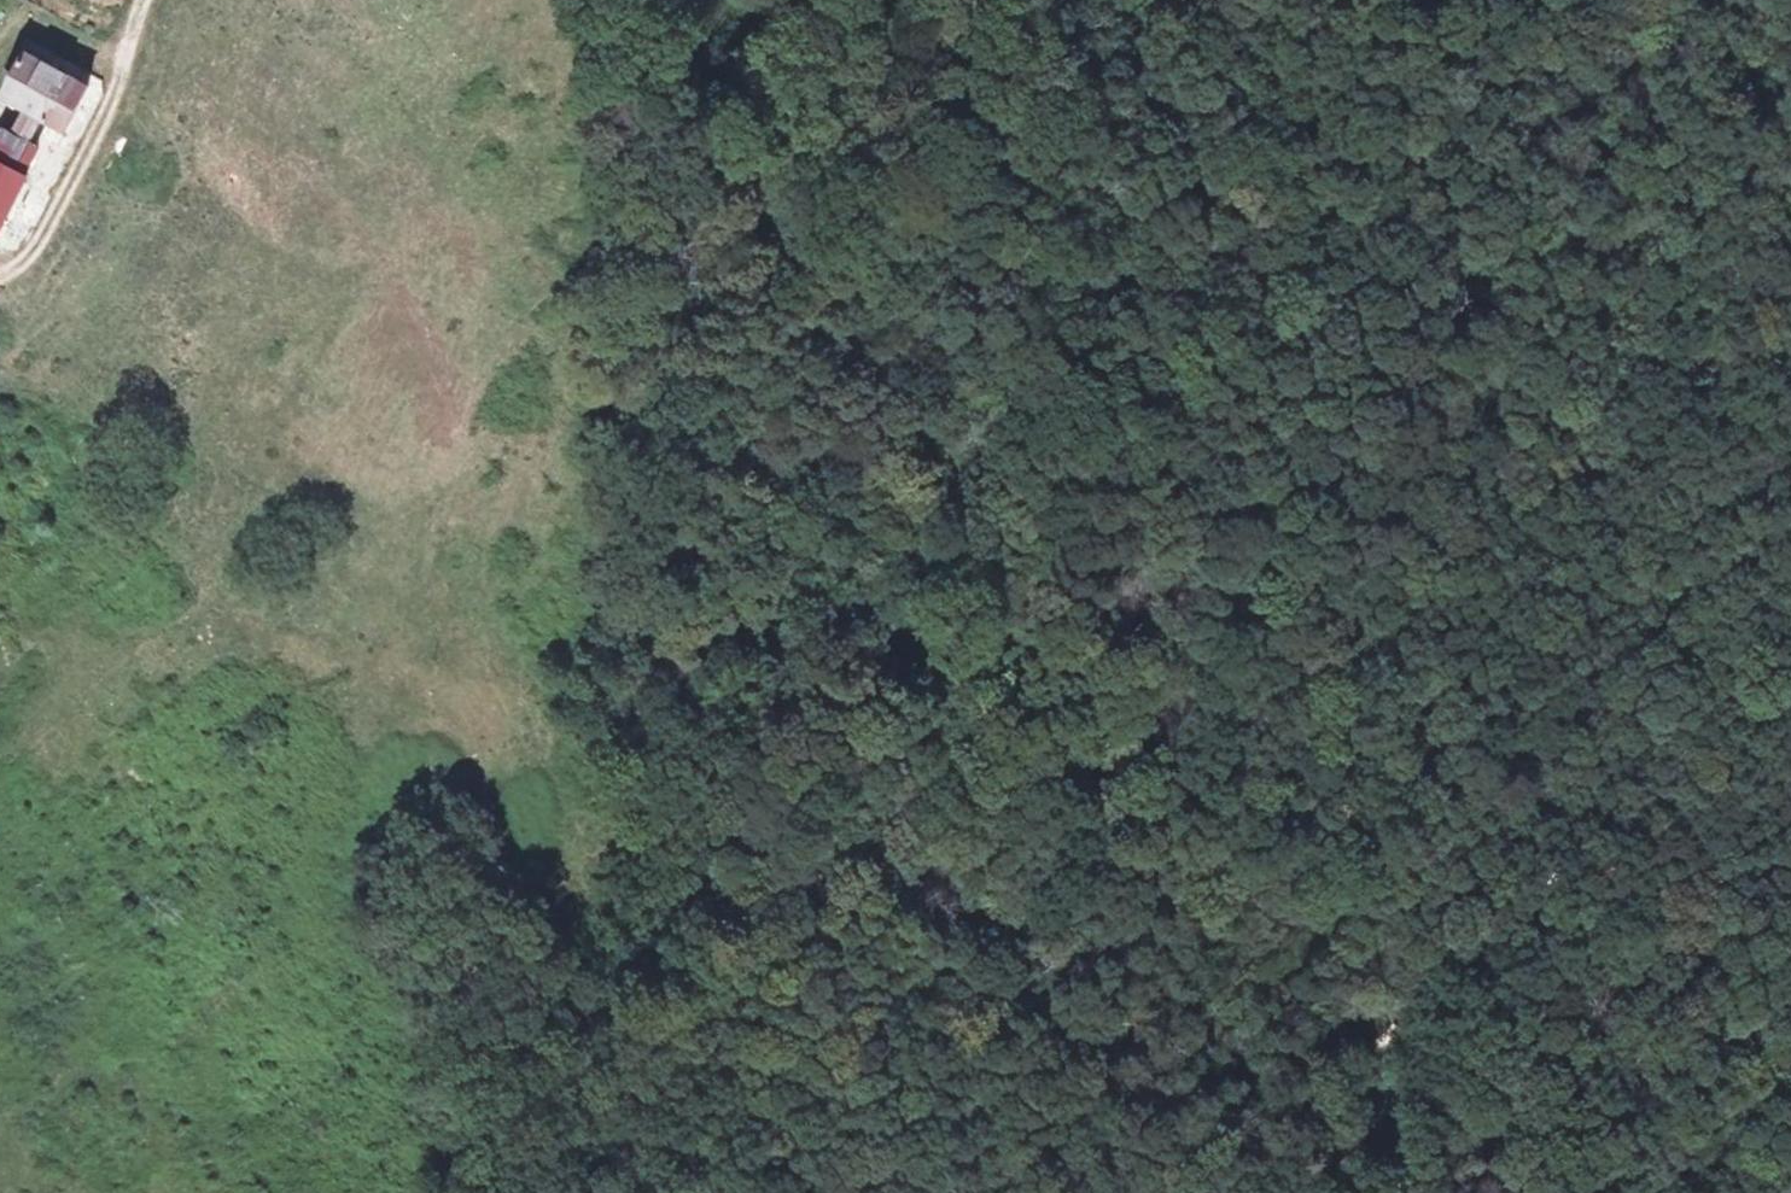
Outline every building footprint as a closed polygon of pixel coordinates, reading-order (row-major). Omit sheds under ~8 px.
[(0,84),(0,95),(19,106),(33,115),(61,131),(84,91),(19,51),(0,84)] [(19,176),(14,174),(29,148),(22,144),(9,136),(0,130),(0,212),(19,176)]
